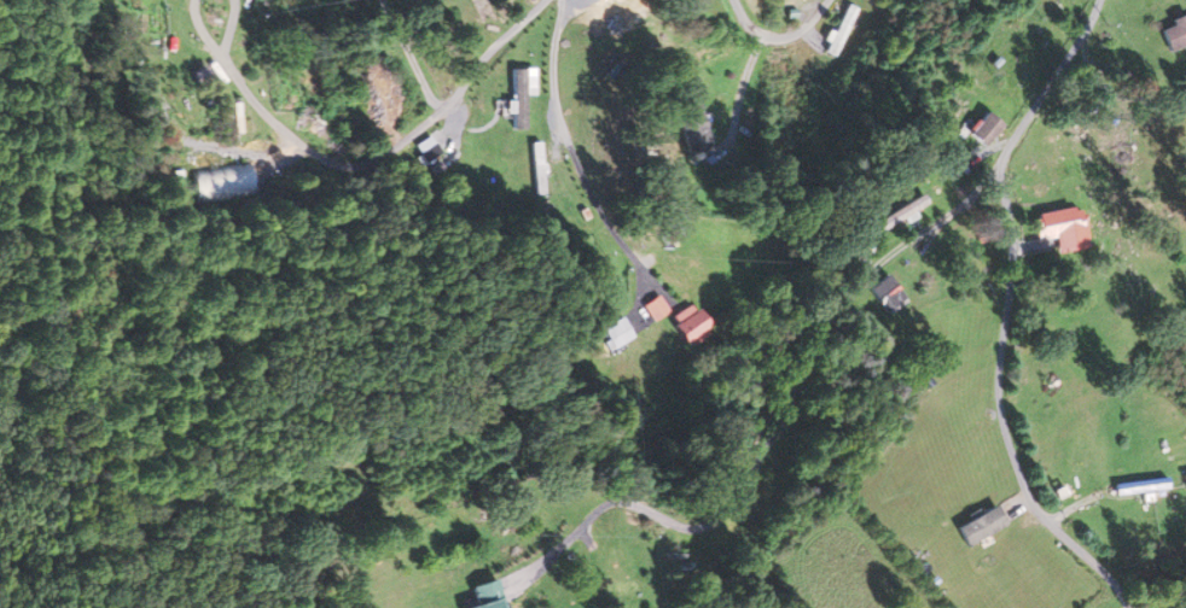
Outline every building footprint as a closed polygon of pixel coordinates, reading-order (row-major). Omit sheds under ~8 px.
[(859,9),(847,4),(834,32),(829,30),(820,50),(838,57),(859,9)] [(1158,27),(1168,53),(1185,46),(1185,16),(1158,27)] [(533,95),(533,71),(511,71),(511,128),(526,128),(526,95),(533,95)] [(675,109),(689,154),(712,147),(698,102),(675,109)] [(962,133),(981,148),(998,125),(979,110),(962,133)] [(425,163),(440,153),(430,137),(414,147),(425,163)] [(533,194),(544,194),(540,141),(530,142),(533,194)] [(192,171),(197,206),(256,199),(252,163),(192,171)] [(874,236),(926,205),(918,193),(867,224),(874,236)] [(1029,214),(1033,244),(1054,241),(1056,255),(1086,251),(1079,206),(1029,214)] [(907,300),(884,273),(866,289),(888,315),(907,300)] [(680,343),(705,331),(692,303),(666,315),(680,343)] [(632,340),(621,318),(599,328),(610,350),(632,340)] [(1119,482),(1119,494),(1165,493),(1165,481),(1119,482)] [(953,524),(962,546),(1003,529),(994,507),(953,524)] [(459,607),(500,607),(495,595),(459,607)]
